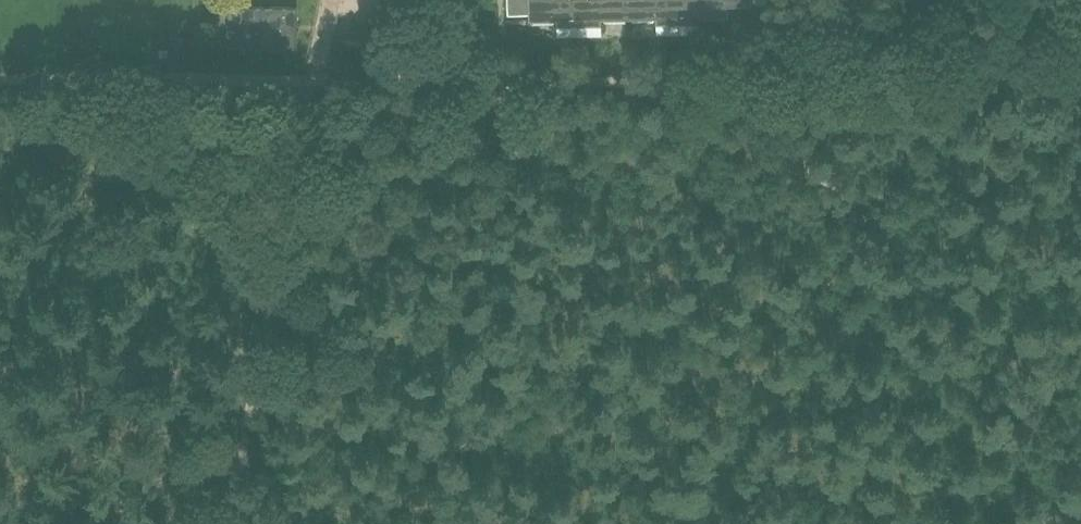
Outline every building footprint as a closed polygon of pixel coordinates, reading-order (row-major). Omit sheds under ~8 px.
[(751,0),(528,0),(529,20),(557,19),(557,25),(601,24),(601,18),(657,17),(657,23),(701,22),(701,17),(728,16),(728,5),(751,5),(751,0)] [(297,50),(298,6),(242,5),(242,30),(228,29),(228,49),(297,50)]
